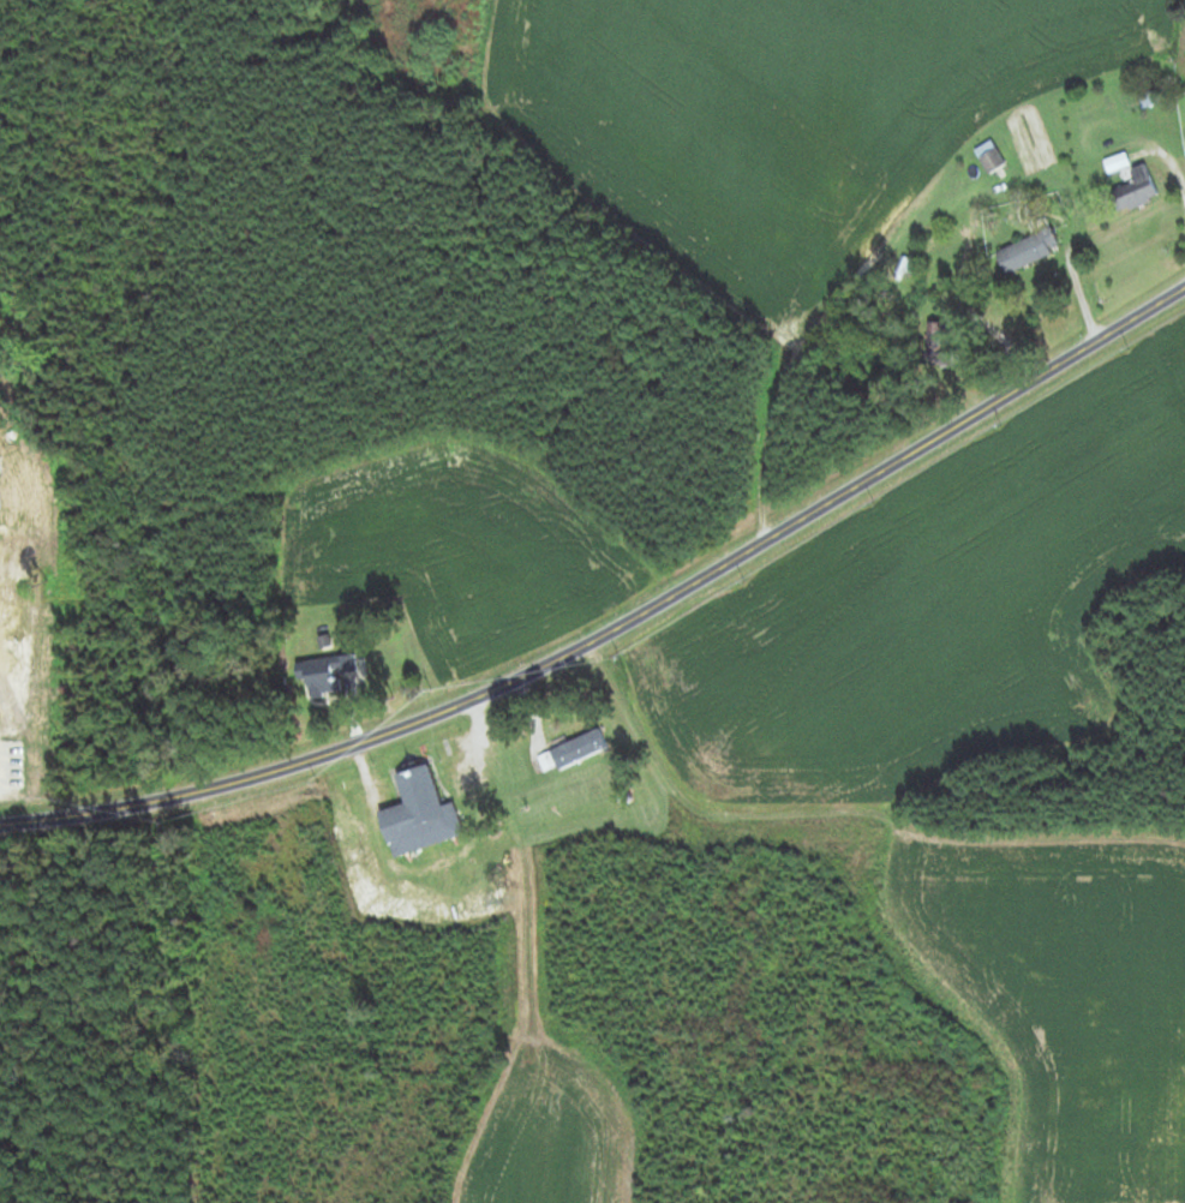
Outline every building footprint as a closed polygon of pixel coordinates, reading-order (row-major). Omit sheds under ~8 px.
[(980,158),(989,174),(1014,160),(1004,144),(980,158)] [(1133,168),(1136,184),(1117,188),(1121,209),(1157,201),(1149,165),(1133,168)] [(1007,274),(1062,251),(1053,228),(997,251),(1007,274)] [(310,698),(342,694),(340,674),(357,673),(355,655),(306,661),(310,698)] [(551,751),(559,770),(608,748),(599,729),(551,751)] [(464,837),(455,802),(443,806),(431,763),(397,772),(406,805),(382,811),(394,856),(464,837)]
